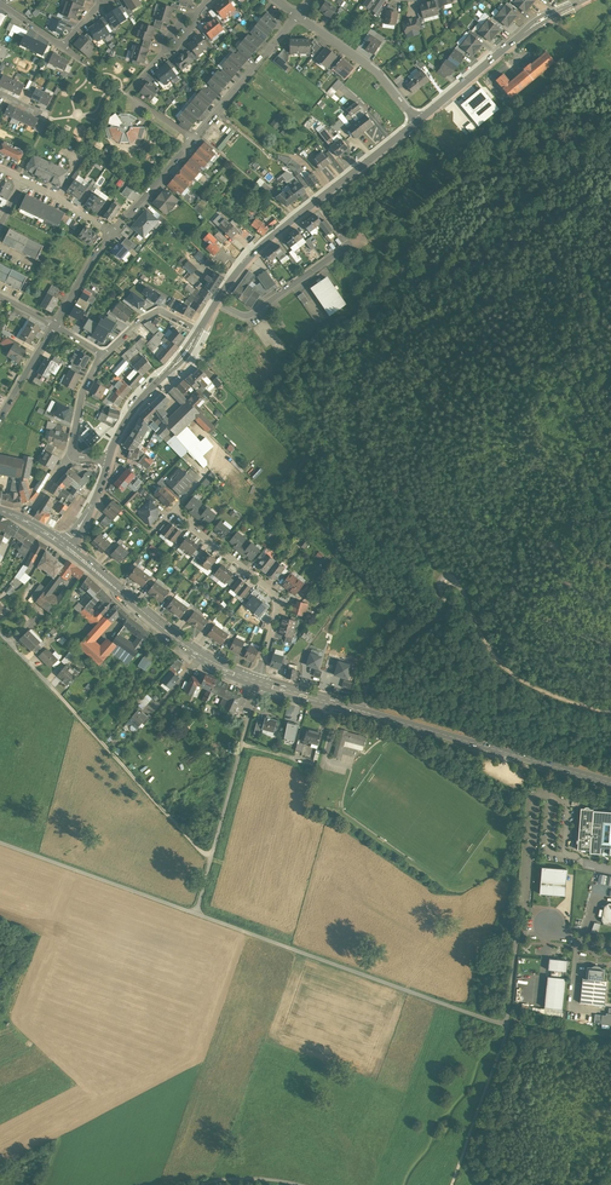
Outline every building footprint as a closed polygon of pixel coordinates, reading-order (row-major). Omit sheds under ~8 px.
[(128,5),(131,9),(140,3),(138,0),(125,0),(128,5)] [(220,2),(229,14),(231,12),(233,12),(234,11),(234,9),(235,9),(230,3),(227,0),(222,0),(220,2)] [(346,9),(349,4),(343,0),(336,0),(335,2),(346,9)] [(364,5),(370,9),(376,0),(367,0),(364,5)] [(370,9),(375,13),(376,13),(380,7),(384,1),(383,0),(376,0),(370,9)] [(522,0),(515,0),(513,2),(518,7),(525,12),(530,6),(522,0)] [(76,4),(67,1),(64,8),(77,12),(79,9),(79,8),(80,6),(80,5),(76,4)] [(337,9),(325,1),(320,10),(327,15),(326,16),(330,18),(337,9)] [(430,2),(427,3),(430,16),(437,14),(436,10),(434,1),(433,1),(431,2),(430,2)] [(518,7),(513,2),(511,1),(509,4),(513,7),(516,10),(518,7)] [(220,2),(214,6),(214,7),(220,14),(223,18),(224,18),(225,18),(227,17),(227,15),(229,14),(220,2)] [(427,3),(423,4),(420,5),(423,17),(423,18),(430,16),(427,3)] [(171,7),(160,4),(158,12),(171,16),(173,8),(171,7)] [(128,5),(123,8),(126,12),(128,15),(133,12),(131,9),(128,5)] [(505,5),(504,6),(500,10),(500,11),(512,21),(517,15),(510,10),(505,5)] [(220,14),(214,7),(214,6),(211,9),(217,16),(220,14)] [(380,7),(376,13),(375,13),(374,14),(378,17),(383,9),(380,7)] [(77,12),(64,8),(62,14),(71,18),(75,19),(76,16),(77,12)] [(118,8),(107,15),(111,22),(114,27),(115,26),(119,24),(117,22),(124,17),(123,16),(122,14),(118,8)] [(265,9),(259,16),(262,18),(267,13),(268,12),(265,9)] [(397,12),(386,11),(384,24),(395,25),(396,24),(397,13),(397,12)] [(495,17),(501,22),(507,27),(512,21),(500,11),(495,17)] [(171,16),(158,12),(156,19),(163,21),(168,23),(171,16)] [(262,18),(258,24),(269,33),(276,26),(271,22),(274,18),(267,13),(262,18)] [(495,17),(493,15),(491,18),(496,22),(498,24),(501,22),(495,17)] [(217,16),(213,18),(214,19),(215,19),(221,27),(223,24),(217,16)] [(491,18),(488,16),(486,19),(487,20),(494,25),(496,22),(491,18)] [(108,24),(103,17),(100,19),(101,21),(105,26),(108,24)] [(61,22),(53,19),(49,29),(52,30),(53,32),(55,33),(57,32),(62,34),(66,24),(61,22)] [(221,27),(215,19),(214,19),(209,23),(217,34),(223,29),(221,27)] [(411,19),(407,20),(407,22),(403,23),(406,33),(418,30),(415,19),(412,20),(411,19)] [(487,20),(482,26),(495,36),(499,30),(494,25),(487,20)] [(101,21),(95,25),(103,37),(105,36),(107,36),(109,35),(109,33),(106,29),(105,26),(101,21)] [(114,27),(111,22),(108,24),(112,31),(116,29),(115,26),(114,27)] [(217,34),(209,23),(203,28),(206,31),(211,38),(212,38),(217,34)] [(153,27),(142,24),(140,30),(140,31),(152,34),(152,35),(153,35),(155,28),(153,27)] [(269,33),(258,24),(253,30),(255,32),(263,39),(264,39),(269,33)] [(95,25),(89,29),(94,36),(97,41),(99,41),(101,40),(101,38),(103,37),(95,25)] [(478,31),(478,32),(484,36),(490,41),(495,36),(482,26),(478,31)] [(27,32),(17,27),(14,33),(24,38),(25,35),(27,32)] [(478,31),(475,29),(473,32),(477,36),(481,39),(484,36),(478,32),(478,31)] [(152,34),(140,31),(140,30),(139,30),(136,37),(144,40),(150,41),(152,35),(152,34)] [(473,32),(470,30),(468,33),(469,34),(470,34),(475,39),(477,36),(473,32)] [(211,38),(206,31),(203,33),(207,39),(210,42),(213,40),(212,38),(211,38)] [(263,39),(255,32),(253,35),(261,42),(263,39)] [(90,43),(92,40),(91,38),(88,33),(84,37),(89,42),(90,43)] [(475,39),(470,34),(469,34),(465,40),(477,50),(482,44),(475,39)] [(47,46),(25,35),(24,38),(21,45),(42,56),(47,46)] [(204,41),(199,35),(193,39),(194,40),(202,50),(207,46),(208,45),(204,41)] [(261,42),(253,35),(250,38),(259,45),(261,42)] [(83,36),(75,44),(87,54),(93,48),(88,44),(89,42),(84,37),(83,36)] [(250,38),(248,36),(243,42),(254,51),(259,45),(250,38)] [(373,38),(370,36),(366,42),(369,44),(366,49),(373,54),(379,46),(375,43),(376,42),(372,39),(373,38)] [(210,42),(207,39),(204,41),(208,45),(207,46),(210,49),(213,46),(210,42)] [(300,39),(291,40),(291,39),(290,39),(290,40),(290,53),(290,54),(299,54),(300,54),(300,39)] [(310,40),(300,39),(300,54),(310,54),(310,52),(310,42),(310,40)] [(202,50),(194,40),(189,45),(194,51),(197,56),(197,55),(203,51),(202,50)] [(317,42),(314,40),(312,43),(314,45),(312,48),(314,50),(312,53),(315,55),(318,51),(321,47),(316,43),(317,42)] [(477,50),(465,40),(460,46),(466,51),(472,56),(477,50)] [(254,51),(243,42),(238,48),(240,50),(248,57),(249,57),(254,51)] [(142,47),(135,45),(133,52),(146,56),(147,52),(148,49),(142,47)] [(460,46),(458,45),(455,49),(463,54),(466,51),(460,46)] [(321,54),(317,59),(319,60),(326,67),(327,67),(331,63),(336,56),(326,48),(321,54)] [(289,53),(284,49),(278,56),(286,62),(287,63),(289,60),(289,53)] [(463,54),(455,49),(453,52),(460,58),(463,54)] [(248,57),(240,50),(238,53),(246,60),(248,57)] [(191,53),(189,51),(186,53),(192,60),(195,58),(191,53)] [(194,51),(191,53),(195,58),(196,60),(200,58),(197,55),(197,56),(194,51)] [(315,55),(312,58),(317,62),(319,60),(317,59),(321,54),(318,51),(315,55)] [(146,56),(133,52),(130,59),(133,60),(141,62),(144,63),(145,60),(146,56)] [(181,55),(179,56),(179,58),(175,61),(177,64),(177,65),(179,68),(181,68),(183,67),(183,68),(185,68),(188,65),(188,64),(192,61),(192,60),(186,53),(186,52),(184,54),(184,55),(181,55)] [(447,61),(456,67),(457,67),(462,60),(462,59),(460,58),(453,52),(447,61)] [(510,82),(503,74),(496,80),(503,89),(511,98),(555,62),(546,52),(531,65),(530,63),(523,69),(525,70),(510,82)] [(61,57),(53,53),(50,60),(47,66),(55,71),(57,67),(61,57)] [(235,55),(233,53),(228,60),(239,69),(244,63),(244,62),(235,55)] [(246,60),(238,53),(235,55),(244,62),(246,60)] [(278,56),(273,62),(285,71),(287,68),(284,65),(286,62),(278,56)] [(69,61),(61,57),(57,67),(64,71),(69,61)] [(174,67),(168,60),(165,63),(166,64),(167,64),(171,70),(174,67)] [(239,69),(228,60),(223,66),(225,68),(233,75),(234,75),(239,69)] [(339,64),(334,70),(335,70),(344,78),(353,68),(343,60),(339,64)] [(447,61),(446,60),(440,69),(447,74),(449,75),(450,75),(456,67),(447,61)] [(425,65),(419,61),(417,63),(415,65),(420,70),(425,65)] [(333,65),(329,70),(332,73),(335,70),(334,70),(339,64),(336,62),(333,65)] [(166,64),(161,68),(170,80),(172,78),(174,79),(176,77),(176,75),(171,70),(167,64),(166,64)] [(161,68),(155,73),(156,74),(161,80),(164,84),(166,85),(168,83),(168,81),(170,80),(161,68)] [(233,75),(225,68),(223,71),(231,78),(233,75)] [(447,74),(440,69),(437,73),(445,78),(447,74)] [(422,70),(413,77),(415,79),(421,87),(429,80),(422,70)] [(220,73),(218,71),(213,77),(224,86),(229,81),(229,80),(220,73)] [(231,78),(223,71),(220,73),(229,80),(231,78)] [(3,76),(0,82),(0,86),(9,90),(14,81),(3,76)] [(224,86),(213,77),(208,83),(211,85),(219,92),(220,92),(224,86)] [(412,81),(406,86),(413,93),(421,87),(415,79),(412,81)] [(338,80),(333,85),(338,89),(343,84),(338,80)] [(402,80),(396,85),(399,89),(405,84),(402,80)] [(24,86),(14,81),(9,90),(20,95),(24,86)] [(148,81),(140,92),(151,100),(154,96),(155,97),(157,94),(156,94),(159,90),(148,81)] [(219,92),(211,85),(209,88),(217,95),(219,92)] [(331,97),(338,89),(333,85),(326,94),(331,97)] [(206,90),(204,88),(198,94),(210,104),(215,98),(214,97),(206,90)] [(217,95),(209,88),(206,90),(214,97),(217,95)] [(44,93),(36,89),(31,99),(40,103),(44,93)] [(498,109),(481,89),(462,105),(478,125),(498,109)] [(44,93),(40,103),(47,106),(52,97),(44,93)] [(210,104),(198,94),(193,101),(195,102),(204,110),(205,110),(210,104)] [(239,101),(234,105),(238,109),(242,104),(239,101)] [(204,110),(195,102),(193,105),(202,112),(204,110)] [(356,102),(346,110),(349,114),(351,115),(353,114),(354,115),(356,113),(357,114),(362,110),(356,102)] [(5,112),(4,114),(12,118),(16,109),(9,105),(5,112)] [(202,112),(193,105),(190,107),(199,115),(202,112)] [(190,107),(189,106),(183,112),(195,122),(200,116),(199,115),(190,107)] [(24,112),(16,109),(12,118),(19,121),(24,112)] [(31,116),(24,112),(19,121),(27,125),(31,116)] [(195,122),(183,112),(178,118),(182,122),(189,128),(190,128),(195,122)] [(307,117),(300,112),(296,119),(302,124),(307,117)] [(129,116),(121,116),(120,114),(117,116),(116,114),(112,117),(110,120),(109,124),(111,124),(110,128),(106,128),(110,139),(113,137),(114,136),(115,137),(115,138),(116,138),(115,139),(120,143),(120,144),(121,142),(130,142),(130,144),(131,144),(130,143),(135,139),(134,138),(135,137),(136,136),(137,137),(137,136),(141,139),(144,127),(132,127),(131,124),(134,121),(128,117),(129,116)] [(278,114),(270,125),(276,129),(284,119),(278,114)] [(369,118),(368,119),(365,115),(358,121),(356,122),(363,132),(373,124),(370,121),(371,121),(369,118)] [(39,119),(31,116),(27,125),(35,128),(35,127),(38,121),(39,119)] [(339,121),(331,127),(337,131),(344,126),(339,121)] [(189,128),(182,122),(179,125),(187,130),(189,128)] [(363,132),(356,122),(353,124),(347,129),(349,132),(348,134),(350,137),(352,135),(354,139),(363,132)] [(230,127),(226,132),(228,135),(217,147),(221,151),(227,144),(226,143),(235,132),(230,127)] [(331,133),(324,128),(319,132),(330,147),(335,143),(332,139),(334,137),(331,133)] [(348,148),(341,139),(335,143),(330,147),(338,156),(348,148)] [(4,141),(0,150),(0,155),(7,158),(7,159),(10,160),(19,164),(25,151),(16,147),(15,148),(13,147),(13,146),(4,141)] [(213,148),(206,142),(204,145),(211,151),(213,148)] [(203,144),(198,151),(209,160),(214,154),(211,151),(204,145),(203,144)] [(338,156),(330,147),(327,149),(335,159),(338,156)] [(209,160),(198,151),(193,157),(202,165),(204,166),(209,160)] [(323,152),(313,160),(321,169),(331,161),(323,152)] [(69,171),(34,155),(27,171),(32,173),(32,174),(33,176),(35,175),(36,175),(49,181),(49,182),(50,183),(52,183),(53,183),(62,187),(69,171)] [(278,155),(277,158),(287,165),(292,158),(278,155)] [(202,165),(193,157),(191,160),(200,168),(202,165)] [(301,166),(292,158),(287,165),(294,172),(295,170),(300,166),(301,166)] [(200,168),(191,160),(189,163),(198,170),(200,168)] [(332,163),(340,173),(344,170),(337,160),(332,163)] [(189,163),(188,162),(183,169),(194,178),(199,172),(198,170),(189,163)] [(252,166),(256,170),(260,165),(256,162),(252,166)] [(194,178),(183,169),(175,178),(187,187),(194,178)] [(76,171),(68,184),(71,186),(75,180),(75,181),(80,174),(76,171)] [(287,183),(293,177),(291,174),(286,172),(281,176),(286,182),(287,183)] [(270,182),(274,177),(269,173),(265,178),(270,182)] [(302,175),(300,173),(298,174),(296,175),(305,188),(309,185),(304,179),(302,175)] [(312,173),(304,179),(309,185),(311,188),(319,182),(312,173)] [(291,189),(298,184),(293,177),(287,183),(291,189)] [(187,187),(175,178),(170,184),(178,190),(182,193),(187,187)] [(2,180),(0,184),(0,194),(4,196),(5,196),(8,190),(10,184),(2,180)] [(71,186),(67,191),(74,195),(81,185),(75,181),(75,180),(71,186)] [(264,183),(260,188),(272,199),(277,195),(264,183)] [(90,184),(87,189),(84,193),(87,195),(91,189),(93,187),(93,186),(90,184)] [(134,188),(128,184),(122,193),(128,197),(134,188)] [(178,190),(171,184),(169,187),(176,193),(178,190)] [(305,192),(298,184),(291,189),(298,197),(305,192)] [(87,189),(81,185),(74,195),(80,199),(84,193),(87,189)] [(102,194),(96,189),(95,191),(93,193),(99,198),(102,194)] [(162,193),(157,200),(154,203),(166,214),(178,200),(174,197),(174,198),(172,196),(173,195),(166,189),(163,193),(162,193)] [(298,197),(291,189),(287,193),(284,195),(291,203),(298,197)] [(8,190),(5,196),(4,196),(3,198),(8,200),(12,192),(8,190)] [(284,194),(283,193),(276,198),(286,207),(290,203),(291,203),(284,195),(287,193),(286,192),(284,194)] [(93,193),(91,197),(86,203),(92,208),(99,198),(93,193)] [(64,213),(27,196),(21,207),(59,225),(64,213)] [(99,198),(92,208),(98,212),(106,202),(99,198)] [(114,203),(105,216),(112,221),(121,208),(114,203)] [(59,225),(21,207),(21,208),(58,226),(59,225)] [(268,215),(261,208),(258,212),(264,218),(263,218),(264,220),(268,215)] [(159,221),(147,211),(141,217),(153,227),(159,221)] [(321,222),(315,214),(309,219),(316,227),(319,225),(322,223),(321,222)] [(161,215),(158,219),(163,224),(167,220),(161,215)] [(141,217),(132,227),(144,237),(153,227),(141,217)] [(238,230),(229,222),(228,222),(225,218),(220,223),(224,227),(221,229),(231,238),(238,230)] [(263,223),(256,218),(251,225),(258,230),(263,223)] [(273,218),(265,224),(269,227),(276,222),(273,218)] [(309,219),(303,224),(309,232),(316,227),(309,219)] [(332,231),(324,220),(321,222),(322,223),(319,225),(327,235),(332,231)] [(265,224),(263,223),(258,230),(257,231),(263,235),(269,227),(265,224)] [(98,235),(86,227),(79,236),(92,245),(98,235)] [(44,246),(10,229),(3,243),(37,260),(44,246)] [(303,237),(296,229),(290,234),(296,242),(303,237)] [(215,243),(214,242),(216,240),(209,233),(204,239),(210,245),(206,248),(214,255),(219,249),(214,245),(215,243)] [(226,239),(221,234),(217,238),(222,243),(226,239)] [(296,242),(290,234),(283,238),(290,247),(296,242)] [(132,243),(127,238),(124,242),(129,247),(132,243)] [(308,238),(305,241),(311,250),(315,247),(312,243),(308,238)] [(129,247),(123,241),(121,244),(128,250),(128,251),(129,251),(131,248),(129,247)] [(119,243),(112,251),(121,259),(128,251),(128,250),(121,244),(119,243)] [(286,256),(277,243),(271,248),(276,256),(280,260),(286,256)] [(271,248),(264,253),(270,260),(276,256),(271,248)] [(208,258),(200,251),(195,256),(203,263),(208,258)] [(183,266),(187,261),(183,257),(178,262),(183,266)] [(216,266),(208,258),(205,262),(212,268),(214,268),(216,266)] [(196,269),(188,262),(183,267),(191,275),(196,269)] [(0,263),(0,279),(6,282),(12,269),(0,263)] [(28,277),(12,269),(6,282),(12,285),(11,287),(15,288),(16,287),(21,289),(28,277)] [(261,282),(252,288),(249,285),(256,275),(249,270),(239,284),(251,293),(253,290),(260,295),(259,296),(261,297),(263,296),(264,296),(275,288),(273,286),(267,290),(261,282)] [(275,284),(266,270),(257,276),(261,282),(267,290),(273,286),(276,284),(275,284)] [(224,278),(215,272),(211,278),(207,276),(205,279),(209,281),(205,287),(213,294),(224,278)] [(190,275),(186,279),(194,286),(198,282),(190,275)] [(344,303),(327,278),(312,287),(312,288),(330,313),(345,303),(344,303)] [(188,284),(186,288),(193,292),(195,288),(188,284)] [(239,284),(232,294),(251,307),(253,305),(259,296),(260,295),(253,290),(251,293),(239,284)] [(59,289),(52,285),(47,294),(48,294),(54,297),(59,289)] [(96,287),(92,295),(96,298),(101,290),(96,287)] [(149,289),(147,287),(143,293),(152,299),(157,293),(154,291),(153,292),(149,289)] [(213,294),(205,287),(202,292),(203,292),(201,296),(199,299),(206,304),(213,294)] [(330,313),(312,288),(312,287),(310,288),(329,316),(346,305),(345,303),(344,303),(345,303),(330,313)] [(132,292),(127,300),(139,309),(145,302),(132,292)] [(90,297),(83,293),(80,298),(87,302),(90,297)] [(164,299),(157,293),(152,299),(159,305),(164,299)] [(54,297),(48,294),(41,307),(51,312),(58,300),(54,297)] [(92,295),(91,295),(90,297),(87,302),(89,303),(92,305),(96,298),(92,295)] [(176,299),(173,297),(168,306),(171,308),(176,299)] [(87,302),(80,298),(76,304),(79,306),(78,307),(84,311),(89,303),(87,302)] [(206,304),(199,299),(197,302),(195,304),(193,309),(195,310),(200,313),(206,304)] [(195,310),(181,302),(176,310),(191,318),(195,310)] [(76,304),(70,315),(78,320),(84,311),(78,307),(79,306),(76,304)] [(119,309),(116,307),(113,311),(113,312),(118,316),(120,317),(120,316),(126,321),(132,313),(122,305),(119,309)] [(113,311),(110,309),(107,314),(109,315),(116,319),(118,316),(113,312),(113,311)] [(13,311),(9,318),(13,321),(18,313),(13,311)] [(109,315),(107,318),(116,324),(118,320),(116,319),(109,315)] [(117,325),(116,324),(107,318),(106,318),(104,321),(102,320),(99,325),(89,319),(83,329),(93,334),(92,336),(102,342),(105,338),(107,339),(110,332),(112,333),(117,325)] [(40,328),(29,321),(24,330),(35,336),(40,328)] [(11,334),(3,329),(1,333),(8,337),(9,337),(11,334)] [(175,329),(168,338),(172,342),(176,345),(184,336),(175,329)] [(35,336),(24,330),(19,338),(30,345),(35,336)] [(162,339),(156,333),(152,337),(158,343),(162,339)] [(9,337),(8,337),(6,341),(14,345),(18,347),(20,344),(9,337)] [(158,343),(152,337),(147,343),(153,349),(158,343)] [(171,343),(167,348),(173,354),(179,347),(176,345),(172,342),(171,343)] [(18,347),(14,345),(8,356),(13,359),(18,362),(20,358),(22,358),(23,356),(22,354),(24,351),(18,347)] [(165,349),(164,348),(163,350),(171,357),(172,355),(165,349)] [(163,350),(157,357),(164,365),(171,357),(163,350)] [(75,363),(83,367),(84,368),(90,357),(81,353),(79,356),(75,363)] [(151,366),(143,355),(140,356),(136,360),(142,367),(145,372),(151,366)] [(62,360),(55,356),(52,361),(56,364),(59,366),(62,360)] [(38,372),(48,378),(56,364),(52,361),(46,358),(38,372)] [(124,359),(112,372),(117,376),(127,364),(128,365),(129,364),(124,359)] [(83,367),(75,363),(73,362),(71,365),(81,371),(83,367)] [(134,369),(130,374),(133,377),(138,372),(134,369)] [(199,369),(192,375),(197,380),(200,383),(204,379),(206,377),(199,369)] [(71,370),(64,384),(74,389),(80,375),(79,375),(71,370)] [(45,383),(48,378),(38,372),(36,377),(42,381),(45,383)] [(142,376),(138,372),(133,377),(130,381),(135,384),(142,376)] [(192,375),(191,374),(185,379),(192,385),(195,383),(197,380),(192,375)] [(42,381),(36,377),(33,382),(40,385),(42,381)] [(125,383),(120,379),(117,383),(115,386),(126,396),(132,389),(127,384),(125,383)] [(183,380),(176,387),(183,394),(185,392),(188,389),(190,387),(183,380)] [(105,388),(95,382),(90,392),(93,394),(100,397),(105,388)] [(203,387),(202,386),(198,390),(203,395),(204,394),(207,391),(206,389),(203,387)] [(175,388),(174,387),(169,392),(183,406),(187,401),(175,388)] [(183,394),(176,387),(175,388),(187,401),(188,401),(190,398),(185,392),(183,394)] [(123,399),(116,393),(110,400),(118,406),(123,399)] [(190,398),(188,401),(193,407),(196,405),(202,399),(200,397),(196,393),(190,398)] [(163,394),(151,405),(155,410),(156,410),(159,408),(160,409),(162,408),(170,401),(163,394)] [(168,420),(164,423),(171,430),(174,434),(176,435),(186,426),(193,418),(199,413),(199,412),(193,407),(188,401),(187,401),(183,406),(168,420)] [(64,419),(69,409),(56,402),(51,413),(56,415),(64,419)] [(103,409),(99,419),(103,422),(104,421),(107,414),(110,407),(106,405),(104,410),(103,409)] [(155,410),(151,405),(146,409),(151,414),(155,410)] [(120,412),(110,407),(107,414),(108,414),(108,416),(119,419),(120,412)] [(167,414),(162,408),(160,409),(159,408),(156,410),(156,411),(159,415),(161,419),(164,423),(168,420),(166,417),(167,417),(165,415),(167,414)] [(151,414),(146,409),(140,416),(141,417),(147,423),(153,416),(151,414)] [(54,420),(56,415),(47,411),(44,415),(54,420)] [(199,413),(193,418),(207,432),(214,426),(200,412),(199,411),(199,412),(199,413)] [(141,417),(133,430),(143,436),(148,428),(146,427),(148,423),(147,423),(141,417)] [(87,428),(82,433),(81,435),(84,439),(94,430),(88,423),(85,426),(87,428)] [(158,429),(156,432),(157,433),(163,438),(171,430),(164,423),(158,429)] [(186,426),(176,435),(189,451),(203,468),(207,464),(207,461),(203,456),(214,446),(205,438),(201,442),(186,426)] [(100,437),(94,430),(84,439),(91,446),(100,437)] [(143,436),(133,430),(129,437),(139,443),(143,436)] [(150,436),(148,439),(152,442),(157,433),(156,432),(154,430),(150,436)] [(69,435),(60,433),(60,432),(56,431),(56,432),(56,434),(55,442),(58,443),(58,444),(67,446),(69,435)] [(181,457),(189,451),(176,435),(167,443),(181,457)] [(139,443),(129,437),(123,446),(130,449),(134,450),(135,447),(137,448),(138,447),(137,446),(139,443)] [(152,442),(148,439),(146,443),(144,446),(148,449),(152,442)] [(56,446),(48,443),(45,449),(46,450),(47,450),(52,453),(56,446)] [(135,447),(134,450),(130,449),(128,456),(132,457),(134,458),(137,458),(140,449),(139,448),(137,448),(135,447)] [(52,453),(47,450),(46,450),(39,462),(52,469),(59,457),(52,453)] [(10,475),(11,470),(13,461),(14,458),(0,455),(0,473),(10,475)] [(153,460),(146,455),(140,462),(147,468),(153,460)] [(25,456),(20,480),(26,480),(27,480),(32,457),(25,456)] [(22,464),(13,461),(11,470),(16,471),(21,472),(22,464)] [(79,477),(69,469),(66,473),(76,481),(79,477)] [(123,474),(118,481),(125,487),(129,482),(127,481),(131,477),(134,474),(128,469),(125,473),(123,474)] [(167,482),(168,483),(179,494),(192,480),(180,469),(167,482)] [(220,481),(226,474),(222,470),(216,477),(220,481)] [(16,471),(13,484),(11,497),(12,498),(20,496),(18,486),(21,472),(16,471)] [(46,471),(35,489),(38,493),(45,482),(51,474),(46,471)] [(212,471),(202,483),(207,488),(217,476),(212,471)] [(82,479),(86,483),(93,477),(89,472),(85,473),(81,479),(82,479)] [(66,474),(59,481),(64,485),(68,487),(73,480),(66,474)] [(141,481),(134,474),(131,477),(136,481),(133,485),(134,486),(136,487),(141,481)] [(167,482),(163,477),(160,480),(166,486),(168,483),(167,482)] [(26,480),(20,480),(19,482),(19,486),(19,489),(20,489),(22,496),(30,494),(29,491),(26,480)] [(166,486),(160,480),(157,483),(162,488),(162,487),(163,488),(166,486)] [(56,485),(55,484),(50,492),(57,496),(62,488),(64,485),(59,481),(56,485)] [(125,487),(118,481),(115,484),(122,490),(125,487)] [(75,487),(71,493),(74,495),(76,497),(79,492),(80,491),(75,487)] [(163,488),(162,487),(162,488),(155,494),(168,506),(174,499),(163,488)] [(71,493),(63,488),(62,488),(57,496),(61,498),(63,495),(69,499),(70,497),(72,499),(74,495),(71,493)] [(22,496),(20,496),(22,504),(33,500),(38,493),(35,489),(31,492),(29,491),(30,494),(22,496)] [(156,500),(149,493),(145,497),(150,501),(153,504),(156,500)] [(7,497),(2,494),(1,503),(13,507),(22,506),(22,504),(20,496),(12,498),(11,497),(8,496),(7,497)] [(52,497),(48,495),(40,508),(46,511),(48,512),(48,511),(50,508),(53,503),(50,502),(52,497)] [(196,501),(192,498),(186,506),(193,512),(194,513),(197,509),(202,504),(197,500),(196,501)] [(123,509),(113,500),(108,506),(118,514),(123,509)] [(153,504),(150,501),(142,510),(143,511),(143,514),(141,516),(150,525),(158,517),(157,508),(153,504)] [(62,502),(56,510),(60,513),(63,514),(68,506),(62,502)] [(118,514),(108,506),(103,511),(113,520),(118,514)] [(46,511),(40,508),(35,516),(40,520),(45,512),(46,511)] [(212,512),(207,508),(203,514),(200,518),(201,519),(208,524),(214,516),(211,514),(212,512)] [(197,509),(194,513),(193,512),(191,514),(195,517),(200,511),(197,509)] [(45,512),(40,520),(45,523),(47,519),(49,517),(50,516),(45,512)] [(0,517),(0,528),(6,531),(10,520),(0,517)] [(57,521),(51,518),(49,521),(47,525),(54,528),(57,521)] [(20,527),(10,520),(6,531),(4,536),(9,539),(12,534),(15,536),(20,527)] [(220,521),(213,529),(216,531),(222,524),(223,523),(220,521)] [(162,532),(162,533),(167,538),(176,527),(170,523),(167,527),(162,532)] [(222,524),(216,531),(215,532),(223,538),(230,530),(222,524)] [(29,533),(20,527),(15,536),(20,539),(23,542),(29,533)] [(176,527),(167,538),(173,542),(179,536),(182,532),(176,527)] [(29,533),(23,542),(24,542),(30,546),(36,538),(29,533)] [(101,533),(92,543),(97,548),(106,538),(101,533)] [(239,536),(236,533),(230,541),(237,547),(238,548),(241,544),(245,539),(240,535),(239,536)] [(193,541),(187,537),(184,540),(180,546),(179,547),(185,552),(193,541)] [(106,538),(97,548),(103,553),(106,550),(112,543),(111,543),(106,538)] [(20,539),(14,547),(19,551),(19,550),(24,542),(23,542),(20,539)] [(117,542),(114,546),(117,549),(120,545),(123,542),(120,539),(117,542)] [(39,540),(33,550),(30,556),(28,559),(34,563),(44,544),(39,540)] [(114,540),(111,543),(112,543),(106,550),(108,552),(114,546),(117,542),(114,540)] [(303,540),(300,546),(306,549),(309,543),(303,540)] [(193,541),(185,552),(190,556),(191,555),(196,550),(199,546),(193,541)] [(30,546),(24,542),(19,550),(26,553),(30,546)] [(251,543),(247,549),(244,553),(245,554),(252,559),(258,551),(255,548),(256,547),(255,546),(251,543)] [(241,544),(238,548),(237,547),(235,549),(239,553),(244,546),(241,544)] [(120,545),(117,549),(112,554),(120,562),(129,553),(124,549),(120,545)] [(56,557),(46,550),(37,566),(41,569),(42,568),(47,572),(48,571),(55,577),(57,575),(59,573),(65,565),(55,558),(56,557)] [(197,560),(196,561),(202,566),(210,555),(204,550),(201,554),(197,560)] [(26,554),(21,562),(24,564),(25,565),(28,559),(30,556),(26,554)] [(216,560),(210,555),(202,566),(208,570),(213,564),(216,560)] [(269,558),(265,555),(264,555),(263,557),(258,563),(257,565),(257,566),(258,567),(259,567),(260,567),(263,569),(262,570),(262,571),(265,573),(275,561),(271,557),(270,557),(269,558)] [(84,572),(68,561),(65,565),(59,573),(63,577),(66,579),(71,571),(80,578),(84,572)] [(275,561),(265,573),(268,576),(269,576),(270,576),(271,575),(273,577),(273,578),(273,579),(274,580),(275,580),(276,579),(281,573),(283,571),(283,570),(283,569),(280,566),(280,565),(280,564),(275,561)] [(24,564),(20,570),(24,573),(28,567),(25,565),(24,564)] [(214,574),(213,575),(219,579),(228,569),(222,564),(219,568),(214,574)] [(134,570),(129,576),(136,581),(143,572),(137,567),(136,567),(134,570)] [(228,569),(219,579),(225,584),(226,583),(230,578),(234,574),(228,569)] [(150,577),(143,572),(136,581),(143,586),(146,581),(150,577)] [(59,573),(57,575),(55,577),(44,592),(50,596),(63,577),(59,573)] [(290,574),(287,578),(282,584),(288,590),(297,579),(290,574)] [(88,576),(82,585),(87,590),(90,586),(91,587),(94,582),(88,576)] [(154,578),(149,584),(152,586),(155,582),(156,582),(157,580),(154,577),(154,578)] [(232,588),(231,589),(237,593),(245,583),(239,578),(236,582),(232,588)] [(302,584),(297,579),(288,590),(295,595),(300,588),(303,584),(302,584)] [(102,588),(94,582),(91,587),(90,586),(87,590),(94,597),(97,594),(102,588)] [(156,582),(155,582),(152,586),(148,591),(155,596),(162,587),(156,582)] [(245,583),(237,593),(243,598),(248,591),(251,588),(245,583)] [(7,592),(10,595),(15,590),(11,587),(7,592)] [(169,592),(162,587),(155,596),(162,602),(165,597),(169,592)] [(102,588),(97,594),(101,598),(106,593),(102,588)] [(65,590),(57,601),(62,606),(67,598),(70,594),(68,592),(65,590)] [(247,598),(250,601),(253,598),(255,600),(259,595),(261,597),(261,596),(254,590),(251,594),(247,598)] [(50,596),(44,592),(37,601),(55,615),(62,606),(57,601),(50,596)] [(106,593),(101,598),(105,602),(100,608),(105,614),(115,603),(106,593)] [(173,593),(168,599),(171,602),(174,598),(176,595),(173,593)] [(79,602),(70,594),(67,598),(75,606),(79,602)] [(88,594),(80,603),(85,607),(87,605),(93,598),(88,594)] [(93,598),(87,605),(87,606),(91,609),(101,598),(97,594),(93,598)] [(267,601),(261,597),(259,595),(255,600),(253,598),(250,601),(246,606),(255,613),(254,614),(262,621),(267,616),(264,613),(270,606),(266,602),(267,601)] [(171,602),(167,607),(174,612),(181,603),(174,598),(171,602)] [(306,604),(297,602),(296,605),(292,604),(290,612),(303,616),(306,604)] [(116,603),(105,615),(111,621),(113,622),(119,615),(126,621),(129,617),(129,616),(116,603)] [(187,608),(181,603),(174,612),(181,617),(185,612),(188,608),(187,608)] [(7,606),(5,609),(2,612),(5,615),(11,610),(7,606)] [(91,609),(87,606),(83,611),(89,617),(87,619),(88,620),(95,613),(91,609)] [(191,616),(187,621),(194,626),(201,616),(195,611),(194,611),(191,616)] [(100,617),(95,613),(88,620),(94,626),(101,618),(100,617)] [(105,615),(86,636),(93,642),(111,621),(105,615)] [(208,621),(201,616),(194,626),(201,631),(205,625),(208,621)] [(126,621),(124,624),(125,625),(141,637),(146,630),(142,627),(143,627),(129,617),(126,621)] [(291,620),(283,618),(281,626),(294,629),(296,622),(296,621),(291,620)] [(211,630),(208,634),(215,639),(221,630),(215,625),(211,630)] [(294,629),(281,626),(279,634),(286,636),(291,637),(292,637),(294,629)] [(141,637),(134,646),(134,651),(136,652),(149,633),(146,630),(141,637)] [(228,635),(221,630),(215,639),(221,644),(225,638),(228,635)] [(35,637),(29,631),(21,638),(32,650),(40,643),(35,637)] [(310,642),(312,638),(310,637),(312,633),(308,631),(306,634),(304,633),(301,637),(310,642)] [(63,644),(67,639),(62,635),(58,641),(63,644)] [(121,637),(118,635),(113,642),(117,645),(112,651),(115,654),(127,662),(134,651),(134,646),(121,637)] [(93,642),(86,636),(78,645),(100,665),(108,656),(100,649),(93,642)] [(291,637),(286,636),(284,642),(291,644),(293,637),(292,637),(291,637)] [(244,641),(236,638),(231,649),(239,653),(242,645),(244,641)] [(111,644),(107,641),(100,649),(108,656),(110,654),(112,651),(117,645),(113,642),(111,644)] [(258,649),(250,646),(249,648),(245,655),(245,656),(253,660),(258,649)] [(53,654),(46,648),(39,656),(50,668),(58,660),(53,654)] [(61,657),(56,652),(53,654),(58,660),(61,657)] [(68,654),(61,661),(64,664),(68,662),(72,657),(70,656),(68,654)] [(282,657),(274,654),(270,666),(279,669),(280,665),(282,657)] [(321,657),(310,654),(307,665),(318,668),(321,657)] [(151,663),(143,658),(138,665),(145,671),(151,663)] [(177,659),(171,666),(176,671),(183,663),(177,659)] [(351,666),(338,662),(335,675),(348,679),(351,666)] [(76,673),(66,665),(57,675),(68,683),(76,673)] [(296,669),(288,668),(286,678),(295,680),(295,676),(297,676),(298,672),(296,671),(296,669)] [(171,671),(162,681),(170,688),(179,678),(171,671)] [(217,679),(206,674),(203,681),(201,685),(210,689),(212,690),(217,679)] [(203,681),(192,676),(185,692),(191,695),(197,683),(201,685),(203,681)] [(229,685),(217,679),(212,690),(215,691),(224,695),(227,690),(229,685)] [(344,680),(342,687),(352,690),(354,683),(344,680)] [(209,697),(206,702),(210,703),(215,691),(212,690),(209,697)] [(246,699),(232,693),(229,698),(224,710),(238,717),(246,699)] [(145,697),(140,702),(145,707),(150,701),(145,697)] [(141,713),(138,710),(126,723),(130,727),(131,729),(132,730),(134,730),(135,731),(142,722),(147,716),(142,712),(141,713)] [(152,717),(149,714),(147,716),(142,722),(145,725),(152,717)] [(266,717),(265,717),(264,722),(262,728),(262,729),(274,732),(277,720),(270,718),(266,717)] [(284,740),(294,742),(298,725),(289,722),(284,740)] [(308,730),(307,729),(305,735),(304,741),(305,742),(312,743),(311,746),(317,748),(321,733),(312,731),(308,730)] [(347,731),(340,729),(332,757),(340,759),(345,741),(364,746),(366,737),(347,732),(347,731)] [(304,741),(298,740),(295,750),(302,752),(305,742),(304,741)] [(585,807),(584,808),(581,808),(577,849),(590,850),(593,811),(593,809),(590,809),(589,808),(588,807),(587,807),(586,807),(585,807)] [(593,811),(590,854),(610,855),(610,812),(593,811)] [(567,869),(541,867),(540,884),(539,894),(565,896),(566,886),(567,869)] [(609,903),(604,906),(601,920),(603,923),(610,925),(610,903),(609,903)] [(594,922),(592,932),(598,933),(600,923),(594,922)] [(568,961),(549,959),(548,970),(551,970),(563,972),(567,972),(568,961)] [(593,966),(591,967),(587,967),(586,979),(604,981),(605,969),(602,969),(599,967),(596,966),(593,966)] [(551,977),(547,977),(544,1007),(563,1009),(566,979),(563,978),(551,977)] [(586,979),(583,979),(580,1003),(604,1005),(607,981),(604,981),(586,979)] [(602,1015),(595,1014),(594,1022),(601,1023),(602,1016),(602,1015)] [(606,1014),(606,1016),(602,1016),(601,1023),(610,1024),(610,1014),(606,1014)]
